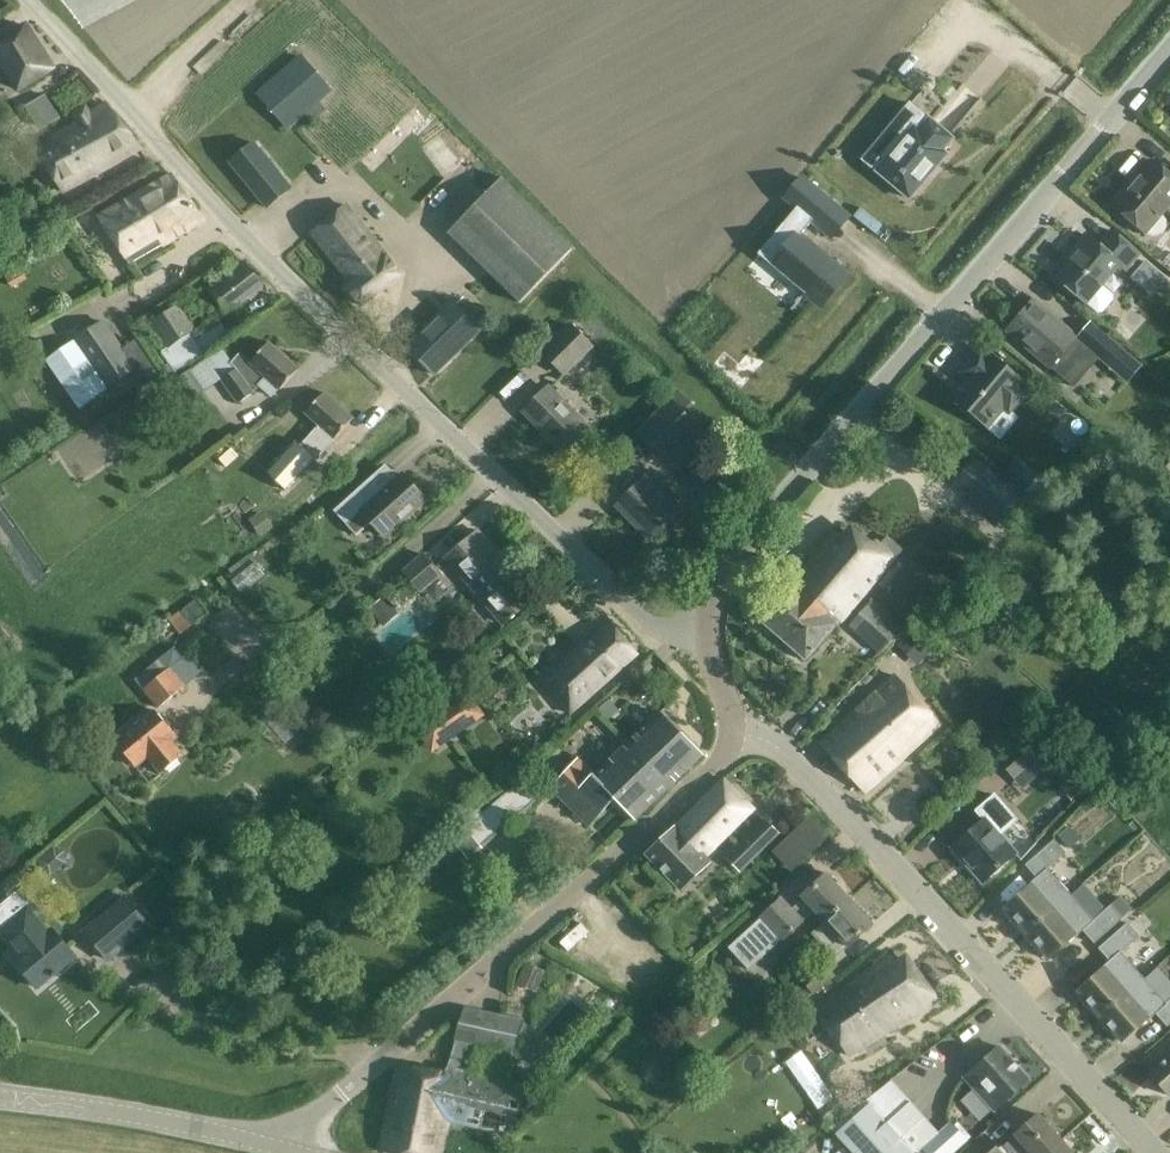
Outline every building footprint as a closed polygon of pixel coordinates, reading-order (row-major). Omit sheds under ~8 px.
[(54,67),(27,24),(0,40),(0,65),(17,91),(54,67)] [(297,56),(254,94),(282,125),(299,110),(307,119),(320,107),(312,98),(325,87),(297,56)] [(935,120),(952,133),(978,97),(961,85),(935,120)] [(46,94),(27,106),(41,130),(60,118),(46,94)] [(136,147),(109,102),(37,146),(64,191),(136,147)] [(911,106),(863,161),(910,201),(948,156),(943,152),(954,140),(930,120),(929,121),(911,106)] [(264,202),(289,183),(255,138),(229,158),(264,202)] [(1167,176),(1151,163),(1130,188),(1128,187),(1112,205),(1143,231),(1152,236),(1158,236),(1165,232),(1167,227),(1166,220),(1161,210),(1169,200),(1169,173),(1167,176)] [(171,171),(100,216),(129,263),(201,219),(171,171)] [(799,206),(760,252),(822,304),(849,273),(802,233),(814,219),(817,221),(834,200),(805,176),(787,196),(799,206)] [(501,180),(449,234),(520,303),(572,249),(501,180)] [(345,285),(361,303),(400,271),(345,204),(311,233),(351,281),(345,285)] [(1057,277),(1086,302),(1096,312),(1102,312),(1114,299),(1113,292),(1102,283),(1118,265),(1124,269),(1139,251),(1112,228),(1098,244),(1088,235),(1075,249),(1078,252),(1057,277)] [(243,263),(211,287),(228,312),(263,287),(243,263)] [(1068,327),(1032,297),(1006,329),(1066,379),(1084,357),(1088,360),(1108,336),(1080,312),(1068,327)] [(407,347),(434,374),(480,328),(452,301),(407,347)] [(178,304),(151,323),(167,347),(161,352),(175,372),(206,351),(192,330),(195,328),(178,304)] [(135,367),(105,318),(74,339),(74,338),(45,359),(79,409),(108,389),(107,387),(135,367)] [(570,323),(541,352),(564,375),(594,346),(570,323)] [(231,371),(220,379),(238,404),(254,392),(260,386),(272,396),(279,388),(280,389),(298,368),(268,341),(249,361),(240,353),(227,368),(231,371)] [(986,353),(980,348),(960,371),(966,376),(950,395),(964,407),(962,410),(975,421),(977,418),(986,426),(1002,407),(1008,412),(1027,389),(1022,384),(1023,382),(987,351),(986,353)] [(188,404),(205,393),(190,371),(173,383),(188,404)] [(549,385),(522,411),(563,452),(590,426),(549,385)] [(292,484),(335,438),(353,418),(324,392),(306,412),(315,420),(320,425),(302,444),(297,439),(272,466),(292,484)] [(679,392),(638,433),(666,461),(699,428),(686,415),(695,407),(679,392)] [(1000,480),(971,458),(935,507),(963,528),(1000,480)] [(1028,466),(1015,481),(1026,490),(1038,475),(1028,466)] [(373,522),(386,536),(427,498),(404,474),(384,492),(372,477),(335,511),(358,535),(373,522)] [(652,541),(681,512),(645,476),(616,505),(652,541)] [(258,534),(271,525),(259,509),(246,518),(258,534)] [(515,580),(518,576),(478,528),(445,556),(502,623),(531,599),(515,580)] [(874,537),(860,553),(834,530),(791,580),(817,604),(827,593),(849,613),(876,581),(888,591),(908,567),(894,554),(901,546),(885,533),(878,540),(874,537)] [(421,590),(440,574),(423,555),(405,571),(421,590)] [(817,604),(791,580),(759,618),(805,659),(839,620),(841,622),(849,613),(827,593),(817,604)] [(384,597),(369,609),(381,624),(396,611),(384,597)] [(196,600),(169,619),(179,632),(205,612),(196,600)] [(867,602),(848,623),(878,650),(897,628),(867,602)] [(541,680),(570,712),(636,652),(607,620),(541,680)] [(920,625),(899,644),(917,665),(939,646),(920,625)] [(142,688),(158,708),(184,684),(169,665),(142,688)] [(865,790),(937,722),(894,675),(822,743),(865,790)] [(448,741),(485,715),(468,690),(431,716),(448,741)] [(115,743),(134,766),(147,755),(161,772),(182,754),(168,737),(174,732),(155,709),(115,743)] [(626,743),(667,787),(701,754),(659,711),(626,743)] [(1032,733),(1000,761),(1015,778),(1036,759),(1045,769),(1055,760),(1032,733)] [(667,787),(626,743),(593,774),(578,759),(550,786),(587,822),(614,796),(635,817),(667,787)] [(681,889),(710,859),(706,855),(754,807),(723,775),(675,823),(677,825),(645,853),(681,889)] [(523,780),(472,822),(489,842),(540,800),(523,780)] [(982,881),(1015,852),(995,830),(1022,806),(1004,786),(977,810),(984,818),(952,847),(982,881)] [(810,817),(775,851),(791,868),(826,834),(810,817)] [(766,818),(725,857),(740,872),(781,833),(766,818)] [(1019,923),(1027,932),(1070,893),(1048,868),(1066,852),(1054,839),(1025,864),(1036,877),(1029,883),(1030,884),(1005,907),(1007,909),(1004,912),(1016,926),(1019,923)] [(749,969),(805,920),(815,910),(825,920),(850,898),(826,872),(801,895),(804,898),(794,908),(782,894),(758,915),(761,917),(728,947),(749,969)] [(1070,893),(1027,932),(1034,940),(1031,943),(1043,957),(1046,954),(1049,957),(1074,934),(1075,936),(1082,930),(1094,942),(1123,917),(1110,903),(1092,919),(1070,893)] [(108,959),(150,923),(124,894),(83,929),(108,959)] [(850,898),(825,920),(836,932),(823,944),(835,957),(872,922),(850,898)] [(51,927),(48,930),(28,906),(0,929),(20,954),(13,960),(36,988),(75,955),(51,927)] [(1099,1015),(1143,976),(1121,951),(1139,935),(1127,922),(1098,947),(1109,960),(1102,966),(1103,967),(1077,989),(1080,992),(1076,995),(1088,1009),(1092,1006),(1099,1015)] [(891,957),(818,1006),(849,1053),(932,997),(918,976),(908,982),(891,957)] [(806,987),(797,994),(803,1002),(836,976),(824,960),(800,978),(806,987)] [(536,989),(542,975),(527,969),(521,983),(536,989)] [(1143,976),(1099,1015),(1107,1023),(1103,1026),(1115,1040),(1119,1037),(1121,1040),(1146,1017),(1148,1019),(1155,1013),(1166,1025),(1169,1022),(1169,997),(1165,1002),(1143,976)] [(515,1051),(521,1020),(465,1009),(455,1039),(515,1051)] [(992,1110),(999,1104),(1028,1078),(999,1046),(963,1078),(992,1110)] [(1169,1092),(1169,1055),(1149,1073),(1168,1094),(1169,1092)] [(444,1067),(441,1074),(398,1064),(380,1149),(399,1152),(440,1152),(447,1119),(509,1132),(520,1083),(444,1067)] [(837,1095),(817,1110),(827,1124),(847,1109),(837,1095)] [(866,1095),(831,1126),(854,1152),(917,1152),(866,1095)] [(1061,1137),(1038,1112),(1002,1145),(1009,1152),(1043,1152),(1061,1137)] [(968,1141),(952,1123),(917,1152),(954,1152),(968,1141)] [(961,1152),(1003,1152),(985,1132),(961,1152)] [(1061,1137),(1043,1152),(1075,1152),(1061,1137)]
